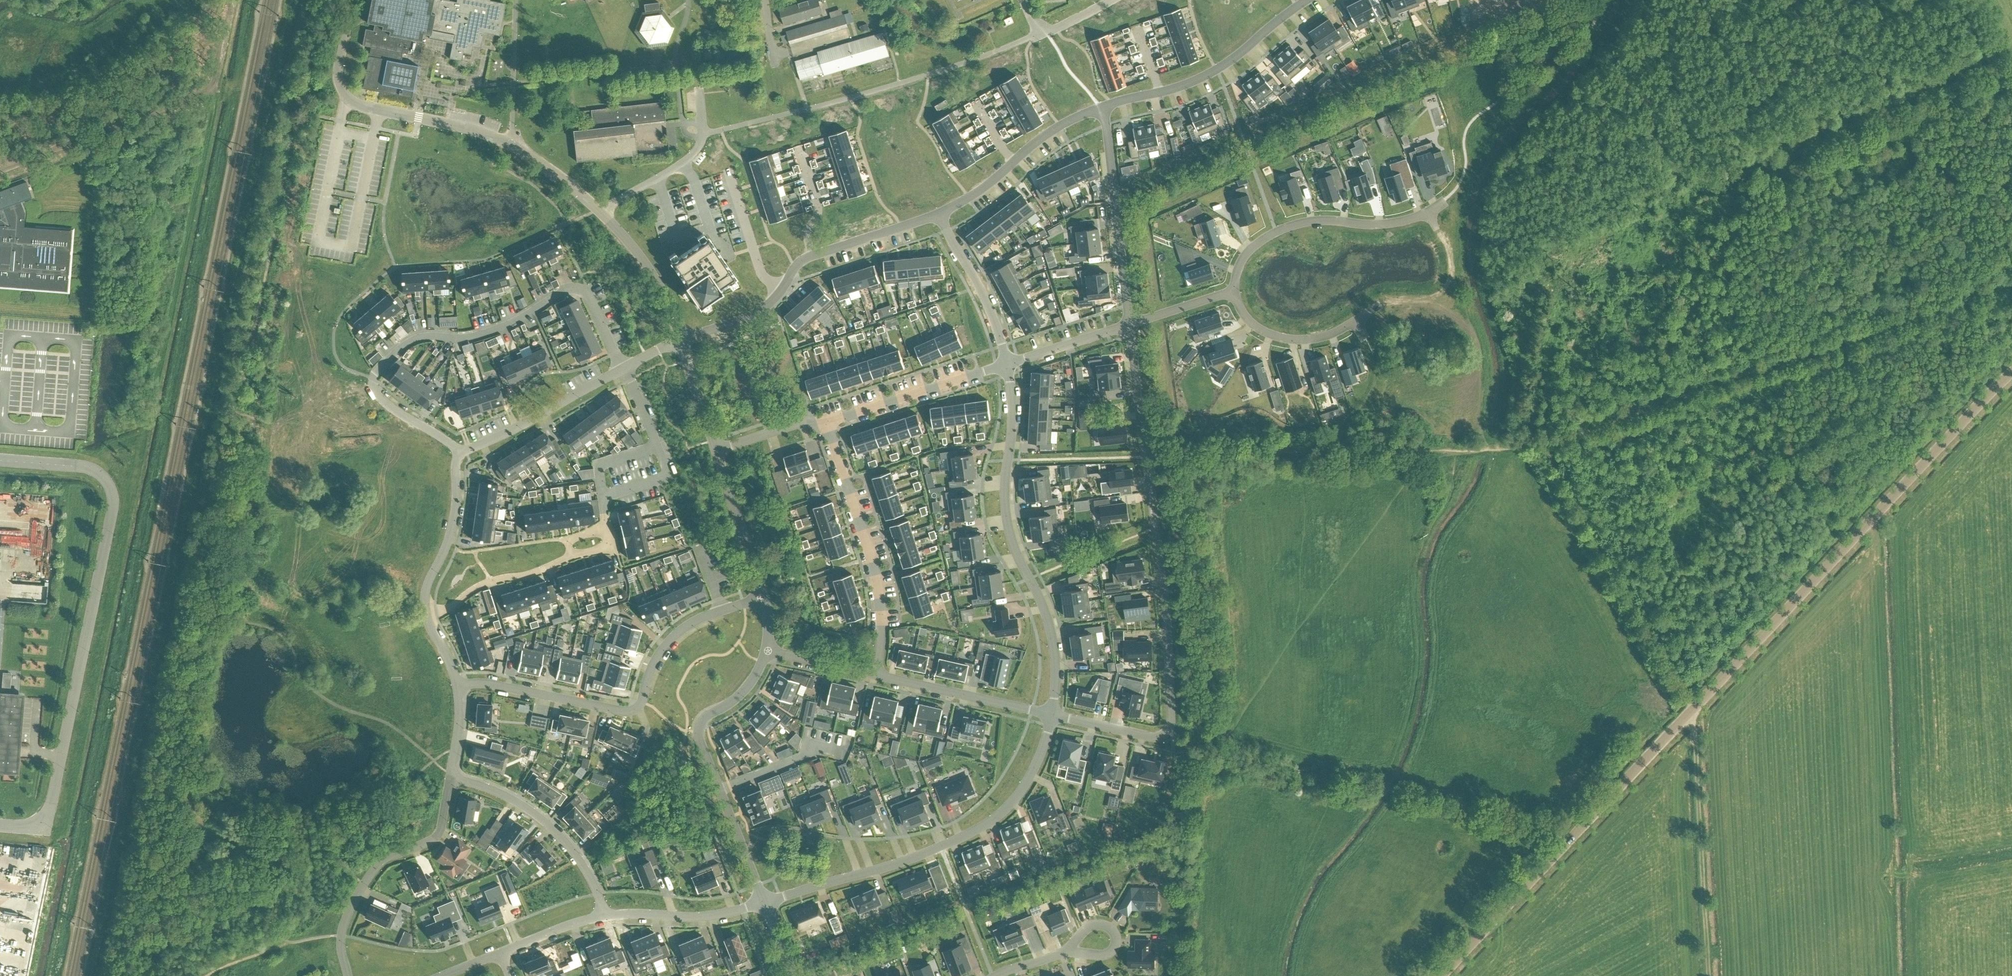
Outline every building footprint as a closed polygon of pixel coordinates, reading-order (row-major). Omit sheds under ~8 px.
[(366,22),(374,24),(373,31),(365,29),(362,45),(370,47),(362,88),(411,98),(418,66),(400,62),(402,53),(420,57),(423,40),(421,40),(422,34),(429,35),(429,38),(452,43),(449,59),(462,61),(463,53),(471,55),(472,47),(480,48),(483,33),(499,36),(505,4),(490,1),(490,0),(457,0),(456,2),(445,0),(371,0),(366,22)] [(779,9),(784,25),(823,13),(819,0),(810,0),(808,1),(808,0),(798,3),(798,4),(779,9)] [(1379,4),(1374,7),(1370,0),(1360,0),(1357,1),(1369,25),(1370,25),(1368,20),(1378,15),(1379,17),(1385,14),(1379,4)] [(1405,0),(1392,0),(1386,3),(1392,18),(1398,16),(1397,14),(1409,10),(1405,0)] [(1425,1),(1425,0),(1405,0),(1409,10),(1420,5),(1419,3),(1425,1)] [(1369,25),(1357,1),(1347,7),(1352,18),(1347,21),(1352,31),(1358,28),(1359,30),(1369,25)] [(634,31),(647,47),(666,44),(674,26),(662,10),(659,10),(658,2),(643,4),(644,12),(642,13),(634,31)] [(1184,19),(1181,9),(1164,15),(1168,25),(1184,19)] [(845,14),(815,23),(819,34),(848,25),(845,14)] [(1011,16),(1004,20),(1007,25),(1014,22),(1011,16)] [(1188,29),(1184,19),(1168,25),(1171,35),(1188,29)] [(1348,36),(1342,26),(1336,30),(1330,20),(1320,26),(1334,48),(1335,48),(1332,44),(1342,37),(1343,39),(1348,36)] [(786,31),(789,42),(809,37),(806,26),(786,31)] [(1334,48),(1320,26),(1310,33),(1316,43),(1311,46),(1317,56),(1323,53),(1324,55),(1334,48)] [(1192,40),(1188,29),(1171,35),(1175,46),(1192,40)] [(819,54),(795,61),(801,80),(824,73),(825,74),(842,69),(842,66),(858,61),(859,64),(871,60),(870,57),(888,52),(882,33),(818,52),(819,54)] [(1112,45),(1108,35),(1091,41),(1095,51),(1112,45)] [(1195,50),(1192,40),(1175,46),(1178,56),(1195,50)] [(1115,55),(1112,45),(1095,51),(1098,61),(1115,55)] [(1316,65),(1304,49),(1298,54),(1290,45),(1282,52),(1299,72),(1306,66),(1310,70),(1316,65)] [(1400,45),(1394,48),(1397,55),(1403,52),(1400,45)] [(1199,60),(1195,50),(1178,56),(1182,66),(1199,60)] [(1299,72),(1282,52),(1273,60),(1281,69),(1275,74),(1286,87),(1293,81),(1291,79),(1299,72)] [(1119,66),(1115,55),(1098,61),(1102,71),(1119,66)] [(1353,60),(1346,65),(1349,71),(1357,66),(1353,60)] [(1122,76),(1119,66),(1102,71),(1106,82),(1122,76)] [(1284,91),(1273,77),(1267,82),(1260,72),(1251,79),(1265,98),(1273,92),(1277,96),(1284,91)] [(1332,81),(1326,74),(1320,80),(1326,86),(1332,81)] [(1016,75),(996,87),(1002,97),(1022,85),(1016,75)] [(1126,86),(1122,76),(1106,82),(1109,92),(1126,86)] [(1256,102),(1263,96),(1265,98),(1251,79),(1242,85),(1249,95),(1243,99),(1254,113),(1260,108),(1256,102)] [(1022,85),(1002,97),(1007,106),(1027,95),(1022,85)] [(1294,88),(1289,93),(1296,102),(1301,97),(1294,88)] [(1286,91),(1280,96),(1287,105),(1293,100),(1286,91)] [(1027,95),(1007,106),(1013,115),(1032,104),(1027,95)] [(938,111),(948,104),(946,100),(935,106),(938,111)] [(591,110),(593,128),(573,131),(576,162),(637,155),(634,132),(633,124),(641,123),(641,125),(642,125),(642,123),(649,122),(650,124),(650,122),(658,121),(658,123),(659,123),(659,121),(664,121),(665,123),(663,102),(621,107),(591,110)] [(1228,128),(1221,111),(1214,114),(1210,103),(1199,108),(1209,132),(1219,128),(1220,131),(1228,128)] [(1032,104),(1013,115),(1013,116),(1017,113),(1022,122),(1018,124),(1038,113),(1032,104)] [(1209,132),(1199,108),(1189,112),(1193,123),(1187,125),(1194,144),(1202,141),(1200,136),(1209,132)] [(953,111),(933,123),(939,133),(959,121),(953,111)] [(1038,113),(1018,124),(1024,134),(1043,123),(1038,113)] [(959,121),(939,133),(944,142),(960,133),(955,124),(959,122),(959,121)] [(1169,153),(1164,134),(1157,135),(1155,124),(1144,126),(1149,152),(1159,150),(1160,155),(1169,153)] [(1149,152),(1144,126),(1133,129),(1135,140),(1128,142),(1132,159),(1140,157),(1139,152),(1148,150),(1149,152)] [(847,130),(828,136),(831,146),(829,147),(829,148),(850,141),(847,130)] [(1401,137),(1404,145),(1410,143),(1406,132),(1401,137)] [(960,133),(944,142),(950,151),(967,141),(965,142),(960,133)] [(850,141),(829,148),(832,158),(854,151),(850,141)] [(967,141),(950,151),(955,161),(973,151),(967,141)] [(1328,141),(1321,143),(1325,155),(1332,153),(1328,141)] [(1448,171),(1440,150),(1434,152),(1430,141),(1414,147),(1415,149),(1408,152),(1416,173),(1427,169),(1430,177),(1448,171)] [(410,143),(408,152),(420,155),(422,145),(410,143)] [(854,151),(832,158),(835,168),(857,161),(854,151)] [(973,151),(955,161),(961,170),(976,162),(971,152),(973,151)] [(772,154),(750,161),(754,172),(776,165),(772,154)] [(1100,176),(1091,156),(1080,160),(1089,181),(1100,176)] [(1409,198),(1403,181),(1412,178),(1406,159),(1405,159),(1406,160),(1401,162),(1400,161),(1391,164),(1390,164),(1393,176),(1386,179),(1385,177),(1384,178),(1389,194),(1393,193),(1396,202),(1397,202),(1397,201),(1407,197),(1407,198),(1409,198)] [(1089,181),(1080,160),(1070,165),(1079,186),(1077,181),(1087,177),(1089,181)] [(857,161),(835,168),(839,178),(860,171),(857,161)] [(776,165),(754,172),(757,182),(777,176),(773,166),(776,165)] [(1079,186),(1070,165),(1059,170),(1069,190),(1079,186)] [(1130,166),(1123,170),(1126,177),(1133,173),(1130,166)] [(1340,198),(1336,186),(1343,184),(1338,167),(1327,171),(1328,177),(1319,180),(1318,178),(1317,179),(1325,203),(1326,203),(1326,202),(1338,197),(1339,199),(1340,198)] [(1289,170),(1279,174),(1286,196),(1300,192),(1297,181),(1293,169),(1289,170)] [(1069,190),(1059,170),(1049,174),(1058,195),(1069,190)] [(860,171),(839,178),(842,189),(864,182),(860,171)] [(1372,171),(1352,178),(1358,199),(1363,197),(1364,201),(1375,197),(1369,179),(1374,178),(1372,171)] [(1058,195),(1049,174),(1038,179),(1047,200),(1058,195)] [(777,176),(757,182),(760,192),(780,186),(777,176)] [(1239,180),(1237,180),(1237,181),(1239,186),(1248,183),(1246,177),(1239,180)] [(1352,179),(1345,181),(1348,190),(1355,188),(1352,179)] [(0,225),(0,286),(67,291),(72,231),(24,227),(25,213),(20,201),(32,197),(26,182),(0,192),(0,209),(4,208),(11,226),(0,225)] [(864,182),(842,189),(844,188),(848,199),(867,193),(864,182)] [(1242,196),(1230,201),(1239,225),(1255,219),(1246,195),(1243,185),(1234,189),(1236,193),(1240,192),(1242,196)] [(780,186),(760,192),(764,202),(781,197),(778,187),(780,186)] [(1036,213),(1022,195),(1013,202),(1027,220),(1036,213)] [(781,197),(764,202),(767,213),(784,207),(781,197)] [(1027,220),(1013,202),(1004,209),(1017,227),(1027,220)] [(1184,220),(1198,214),(1194,206),(1181,213),(1184,220)] [(784,207),(767,213),(771,223),(788,218),(784,207)] [(1017,227),(1004,209),(995,216),(1008,234),(1009,233),(1007,231),(1016,225),(1017,227)] [(1008,234),(995,216),(986,223),(999,240),(1008,234)] [(1222,244),(1214,218),(1197,224),(1201,238),(1199,239),(1199,238),(1198,238),(1199,239),(1205,237),(1208,248),(1209,248),(1209,245),(1220,241),(1221,244),(1222,244)] [(999,240),(986,223),(976,229),(990,247),(991,247),(989,245),(998,239),(999,241),(999,240)] [(1080,225),(1070,226),(1071,232),(1072,232),(1074,244),(1100,240),(1098,229),(1083,231),(1082,224),(1080,225)] [(1057,233),(1054,228),(1048,231),(1051,236),(1057,233)] [(990,247),(976,229),(967,237),(981,255),(990,247)] [(1047,235),(1044,229),(1037,233),(1040,238),(1047,235)] [(555,236),(544,241),(554,263),(557,261),(555,256),(562,253),(555,236)] [(707,240),(673,263),(687,284),(684,286),(699,308),(722,292),(718,287),(732,277),(707,240)] [(1075,255),(1069,256),(1070,263),(1087,260),(1086,254),(1101,252),(1100,240),(1074,244),(1075,255)] [(554,263),(544,241),(533,246),(541,262),(548,259),(550,265),(554,263)] [(541,262),(533,246),(523,251),(533,273),(537,271),(534,265),(541,262)] [(523,251),(512,256),(515,261),(517,265),(520,272),(527,269),(529,274),(533,273),(523,251)] [(944,278),(941,255),(930,256),(932,279),(944,278)] [(932,279),(930,256),(918,258),(920,280),(932,279)] [(920,280),(918,258),(907,259),(909,281),(920,280)] [(909,281),(907,259),(896,260),(898,282),(909,281)] [(898,282),(896,260),(884,261),(886,284),(898,282)] [(1017,272),(1012,262),(992,273),(998,283),(1017,272)] [(1214,277),(1210,263),(1198,267),(1196,262),(1187,265),(1193,284),(1187,286),(1188,287),(1217,277),(1216,276),(1214,277)] [(881,287),(874,265),(864,269),(871,290),(881,287)] [(493,270),(499,293),(503,292),(502,286),(509,284),(504,267),(493,270)] [(871,290),(864,269),(853,272),(859,289),(869,286),(870,290),(871,290)] [(1086,269),(1079,270),(1080,277),(1081,277),(1083,288),(1109,285),(1107,273),(1092,275),(1091,269),(1086,269)] [(447,270),(436,271),(437,295),(441,294),(441,288),(449,288),(447,270)] [(482,273),(487,291),(494,288),(496,294),(499,293),(493,270),(482,273)] [(424,272),(425,289),(433,289),(433,295),(437,295),(436,271),(424,272)] [(401,273),(402,293),(414,292),(413,272),(401,273)] [(424,272),(413,272),(414,292),(415,292),(415,296),(419,296),(419,290),(425,289),(424,272)] [(859,289),(853,272),(843,275),(850,297),(851,297),(849,292),(859,289)] [(1003,293),(1023,282),(1021,283),(1016,274),(1018,272),(1017,272),(998,283),(1003,293)] [(478,299),(481,298),(480,293),(487,291),(482,273),(471,277),(478,299)] [(1247,288),(1260,282),(1258,275),(1253,278),(1251,274),(1243,279),(1247,288)] [(850,297),(843,275),(832,279),(840,300),(850,297)] [(472,295),(474,300),(478,299),(471,277),(460,280),(464,297),(472,295)] [(559,285),(556,279),(550,282),(553,288),(559,285)] [(1009,303),(1029,292),(1023,282),(1003,293),(1009,303)] [(835,302),(820,285),(811,293),(826,310),(835,302)] [(1084,300),(1078,300),(1079,307),(1096,305),(1095,299),(1110,297),(1109,285),(1083,288),(1084,300)] [(1014,313),(1034,302),(1032,303),(1027,293),(1029,292),(1009,303),(1014,313)] [(389,293),(380,301),(393,316),(402,309),(400,307),(394,299),(389,293)] [(826,310),(811,293),(802,301),(817,318),(826,310)] [(403,304),(397,297),(394,299),(400,307),(403,304)] [(527,305),(523,297),(516,300),(520,309),(527,305)] [(1113,297),(1113,306),(1123,306),(1123,297),(1113,297)] [(554,304),(556,310),(561,308),(565,318),(582,310),(577,300),(568,304),(565,299),(554,304)] [(393,316),(380,301),(371,308),(382,322),(388,317),(392,322),(395,319),(392,317),(393,316)] [(817,318),(802,301),(794,308),(809,325),(817,318)] [(1020,323),(1040,312),(1034,302),(1014,313),(1020,323)] [(481,314),(479,306),(473,308),(475,316),(481,314)] [(382,322),(371,308),(362,316),(377,333),(378,333),(381,331),(377,326),(382,322)] [(809,325),(794,308),(785,316),(800,333),(809,325)] [(567,322),(570,328),(586,320),(582,310),(565,318),(560,320),(562,324),(567,322)] [(549,319),(546,311),(539,314),(542,322),(549,319)] [(1026,333),(1045,322),(1040,312),(1020,323),(1026,333)] [(1201,332),(1194,334),(1196,342),(1209,338),(1208,333),(1223,328),(1218,313),(1197,319),(1201,332)] [(377,333),(362,316),(353,323),(360,331),(355,335),(363,345),(377,333)] [(1283,316),(1277,318),(1280,330),(1287,328),(1283,316)] [(570,339),(591,330),(586,320),(570,328),(573,333),(567,336),(569,340),(570,339)] [(945,334),(953,351),(963,346),(955,329),(945,334)] [(570,339),(575,349),(595,340),(591,330),(570,339)] [(935,338),(943,355),(953,351),(945,334),(935,338)] [(925,342),(933,360),(943,355),(935,338),(925,342)] [(559,345),(557,339),(550,342),(553,348),(559,345)] [(1217,350),(1209,353),(1213,366),(1218,364),(1220,371),(1215,379),(1224,385),(1234,369),(1225,363),(1224,361),(1238,357),(1232,339),(1215,344),(1217,350)] [(595,340),(575,349),(575,350),(579,348),(582,353),(577,356),(579,360),(586,356),(600,350),(595,340)] [(486,346),(483,341),(475,344),(476,349),(486,346)] [(1199,351),(1209,348),(1207,341),(1196,345),(1199,351)] [(915,347),(922,364),(933,360),(925,342),(915,347)] [(542,346),(531,351),(539,369),(550,365),(542,346)] [(1192,348),(1183,359),(1188,363),(1197,352),(1192,348)] [(1348,368),(1341,370),(1346,385),(1353,383),(1358,381),(1355,374),(1365,370),(1358,348),(1343,353),(1348,368)] [(894,371),(905,368),(899,350),(888,353),(894,371)] [(532,353),(522,357),(530,374),(539,369),(531,351),(532,353)] [(519,359),(512,362),(520,378),(530,374),(520,352),(516,353),(519,359)] [(878,357),(884,375),(894,371),(888,353),(878,357)] [(1293,356),(1275,363),(1285,391),(1303,384),(1293,356)] [(1315,376),(1310,377),(1315,393),(1323,390),(1321,382),(1329,379),(1331,384),(1339,381),(1335,367),(1330,369),(1326,356),(1310,361),(1315,376)] [(878,357),(868,360),(874,378),(884,375),(878,357)] [(1119,375),(1118,363),(1103,365),(1102,358),(1090,360),(1090,367),(1092,367),(1093,378),(1119,375)] [(503,359),(500,361),(509,382),(520,378),(512,362),(506,364),(503,359)] [(857,363),(863,381),(874,378),(868,360),(857,363)] [(399,387),(412,369),(403,362),(389,381),(399,387)] [(847,367),(853,385),(863,381),(857,363),(847,367)] [(1267,366),(1251,372),(1258,395),(1275,389),(1267,366)] [(843,388),(853,385),(847,367),(837,370),(843,388)] [(412,369),(399,387),(407,394),(421,375),(418,372),(415,377),(409,373),(412,369)] [(833,391),(843,388),(837,370),(827,373),(833,391)] [(822,395),(833,391),(827,373),(816,377),(822,395)] [(1054,386),(1055,374),(1032,373),(1032,384),(1054,386)] [(425,377),(421,375),(407,394),(416,400),(430,381),(426,386),(421,382),(425,377)] [(1121,387),(1119,375),(1093,378),(1096,378),(1097,389),(1094,390),(1094,396),(1106,395),(1106,388),(1121,387)] [(811,398),(822,395),(816,377),(806,380),(811,398)] [(430,381),(416,400),(425,407),(432,397),(437,401),(444,391),(430,381)] [(500,381),(485,385),(492,407),(503,403),(498,388),(502,387),(500,381)] [(1054,397),(1054,386),(1032,384),(1031,396),(1054,397)] [(480,392),(478,386),(474,387),(482,410),(492,407),(485,385),(486,390),(480,392)] [(466,396),(466,394),(465,394),(471,413),(482,410),(474,387),(471,389),(472,394),(466,396)] [(1278,390),(1272,392),(1275,401),(1281,399),(1278,390)] [(471,413),(465,394),(455,397),(456,401),(450,403),(451,407),(457,405),(461,417),(471,413)] [(616,396),(607,403),(621,422),(630,415),(616,396)] [(1048,408),(1049,397),(1054,397),(1031,396),(1030,407),(1053,408),(1048,408)] [(976,402),(979,421),(991,419),(988,400),(976,402)] [(965,403),(967,422),(979,421),(976,402),(965,403)] [(607,403),(598,409),(612,427),(620,421),(621,422),(607,403)] [(953,405),(956,424),(967,422),(965,403),(953,405)] [(942,406),(945,425),(956,424),(953,405),(942,406)] [(930,408),(933,427),(945,425),(942,406),(930,408)] [(1052,420),(1053,408),(1030,407),(1030,418),(1052,420)] [(598,409),(590,415),(600,430),(609,424),(611,428),(612,427),(598,409)] [(1092,419),(1090,409),(1078,410),(1079,420),(1092,419)] [(1337,409),(1322,414),(1324,420),(1339,415),(1337,409)] [(906,417),(912,436),(923,432),(917,414),(906,417)] [(590,415),(581,422),(595,441),(598,439),(595,434),(600,430),(590,415)] [(1124,416),(1100,421),(1102,438),(1126,435),(1124,416)] [(895,421),(901,439),(912,436),(906,417),(895,421)] [(1030,418),(1029,430),(1052,431),(1052,420),(1030,418)] [(884,425),(890,443),(901,439),(895,421),(884,425)] [(581,422),(572,428),(586,447),(586,446),(583,442),(588,439),(592,443),(595,441),(581,422)] [(873,428),(879,446),(890,443),(884,425),(873,428)] [(572,428),(563,435),(577,453),(586,447),(572,428)] [(863,432),(869,450),(879,446),(873,428),(863,432)] [(1029,430),(1028,441),(1040,442),(1040,448),(1052,449),(1052,442),(1051,442),(1052,431),(1029,430)] [(869,450),(863,432),(851,435),(857,453),(869,450)] [(544,433),(534,439),(546,458),(561,449),(555,439),(550,442),(544,433)] [(534,439),(525,445),(536,462),(535,460),(543,454),(546,458),(534,439)] [(516,450),(527,468),(536,462),(525,445),(516,450)] [(516,450),(507,456),(520,476),(518,473),(524,470),(527,475),(530,473),(527,468),(516,450)] [(820,471),(816,458),(810,460),(807,450),(795,453),(803,476),(820,471)] [(975,466),(973,454),(958,456),(957,450),(940,453),(941,459),(947,458),(949,469),(975,466)] [(803,476),(795,453),(784,457),(788,468),(782,470),(786,482),(803,476)] [(520,476),(507,456),(497,462),(501,467),(495,470),(502,481),(507,477),(510,482),(520,476)] [(976,478),(975,466),(949,469),(949,470),(951,470),(953,481),(949,481),(950,487),(962,486),(961,480),(976,478)] [(1078,466),(1071,467),(1072,478),(1079,477),(1078,466)] [(593,478),(592,468),(576,470),(582,479),(593,478)] [(1051,486),(1049,475),(1050,475),(1050,468),(1038,470),(1039,476),(1023,478),(1025,490),(1051,486)] [(1115,470),(1115,471),(1109,472),(1111,481),(1101,482),(1102,494),(1120,492),(1119,486),(1133,484),(1131,468),(1115,470)] [(876,488),(894,482),(891,471),(873,477),(876,488)] [(559,479),(555,472),(549,475),(553,482),(559,479)] [(539,476),(534,479),(538,486),(543,483),(539,476)] [(535,485),(531,480),(525,484),(528,489),(535,485)] [(485,482),(479,482),(478,493),(495,496),(501,497),(502,493),(496,492),(497,484),(493,483),(485,482)] [(879,498),(898,493),(894,482),(876,488),(879,498)] [(1053,498),(1051,486),(1025,490),(1027,502),(1042,500),(1043,506),(1059,503),(1058,497),(1053,498)] [(975,506),(973,494),(958,496),(957,490),(945,492),(946,498),(947,498),(949,509),(975,506)] [(495,496),(478,493),(476,505),(499,508),(499,507),(494,507),(495,496)] [(879,498),(883,509),(901,503),(898,493),(879,498)] [(57,518),(58,494),(26,494),(26,518),(57,518)] [(1129,520),(1127,503),(1111,505),(1110,498),(1095,500),(1097,513),(1103,513),(1104,523),(1129,520)] [(593,516),(592,504),(591,500),(579,502),(582,524),(594,522),(593,516)] [(818,518),(836,512),(832,501),(814,507),(818,518)] [(1082,510),(1081,501),(1074,501),(1075,511),(1082,510)] [(582,524),(579,502),(568,503),(571,526),(582,524)] [(571,526),(568,503),(568,508),(557,509),(560,527),(571,526)] [(883,509),(886,520),(905,514),(901,503),(883,509)] [(476,505),(475,516),(497,519),(499,508),(476,505)] [(977,518),(975,506),(949,509),(949,510),(951,510),(953,521),(949,521),(950,527),(962,526),(961,520),(977,518)] [(642,519),(639,507),(617,512),(620,524),(642,519)] [(1058,526),(1056,514),(1057,514),(1056,508),(1045,510),(1045,516),(1030,518),(1032,530),(1058,526)] [(560,527),(557,509),(546,511),(549,529),(560,527)] [(549,529),(546,511),(535,513),(537,530),(549,529)] [(818,518),(821,528),(839,522),(836,512),(818,518)] [(537,530),(535,513),(523,514),(518,515),(520,527),(525,526),(525,532),(537,530)] [(475,516),(473,527),(495,530),(493,530),(495,519),(497,520),(497,519),(475,516)] [(644,530),(642,519),(620,524),(622,535),(644,530)] [(890,526),(894,536),(912,530),(909,520),(890,526)] [(821,528),(824,538),(842,532),(839,522),(821,528)] [(1059,537),(1058,526),(1032,530),(1033,541),(1049,539),(1050,545),(1066,543),(1065,537),(1059,537)] [(495,530),(473,527),(471,539),(494,542),(495,534),(501,535),(501,531),(495,531),(495,530)] [(647,541),(644,530),(622,535),(625,546),(647,541)] [(894,536),(897,547),(915,541),(912,530),(894,536)] [(983,545),(981,534),(966,536),(965,530),(953,531),(954,538),(958,537),(959,549),(983,545)] [(824,538),(828,549),(846,543),(842,532),(824,538)] [(649,553),(647,541),(625,546),(627,558),(649,553)] [(897,547),(901,557),(919,551),(915,541),(897,547)] [(849,553),(846,543),(828,549),(831,559),(849,553)] [(969,559),(985,557),(983,545),(959,549),(961,560),(957,561),(958,567),(970,565),(969,559)] [(919,551),(901,557),(904,568),(922,562),(919,551)] [(619,581),(616,573),(612,560),(600,563),(607,585),(619,581)] [(1144,578),(1142,560),(1118,563),(1120,581),(1127,580),(1128,584),(1137,583),(1136,579),(1144,578)] [(607,585),(600,563),(590,567),(596,588),(607,585)] [(596,588),(590,567),(579,570),(585,589),(585,587),(594,584),(596,588)] [(1002,583),(1001,571),(985,573),(984,567),(973,569),(973,575),(975,575),(976,587),(1002,583)] [(585,589),(579,570),(568,573),(575,595),(574,593),(585,589)] [(842,577),(840,570),(832,573),(834,580),(842,577)] [(906,587),(924,581),(920,570),(902,576),(906,587)] [(624,579),(622,572),(616,573),(619,581),(624,579)] [(575,595),(568,573),(557,577),(563,599),(575,595)] [(1079,581),(1078,573),(1068,577),(1069,583),(1079,581)] [(706,596),(697,574),(687,579),(696,600),(706,596)] [(834,580),(837,590),(856,584),(852,574),(842,577),(834,580)] [(696,600),(687,579),(686,579),(689,584),(679,588),(686,605),(696,600)] [(557,600),(552,584),(546,586),(545,581),(533,584),(540,606),(557,600)] [(906,587),(909,597),(927,591),(924,581),(906,587)] [(1089,600),(1088,589),(1089,589),(1088,582),(1076,584),(1077,590),(1062,592),(1063,604),(1089,600)] [(1004,595),(1002,583),(976,587),(978,598),(972,599),(973,606),(990,603),(989,597),(1004,595)] [(1122,591),(1121,583),(1107,584),(1108,592),(1122,591)] [(540,606),(533,584),(522,588),(529,609),(530,609),(528,604),(538,601),(540,606)] [(837,590),(841,601),(859,595),(856,584),(837,590)] [(529,609),(522,588),(512,591),(518,613),(529,609)] [(676,609),(667,588),(657,592),(666,613),(676,609)] [(686,605),(679,588),(670,592),(668,588),(667,588),(676,609),(686,605)] [(518,613),(512,591),(500,595),(502,600),(507,616),(518,613)] [(912,607),(931,601),(927,591),(909,597),(912,607)] [(666,613),(657,592),(647,597),(656,618),(666,613)] [(1150,618),(1147,598),(1129,600),(1129,595),(1131,595),(1131,594),(1114,596),(1115,597),(1116,603),(1124,602),(1126,617),(1140,615),(1140,619),(1150,618)] [(841,601),(844,611),(862,605),(859,595),(841,601)] [(656,618),(647,597),(646,597),(648,601),(638,606),(645,622),(656,618)] [(507,616),(502,600),(496,602),(501,618),(507,616)] [(1091,612),(1089,600),(1063,604),(1065,616),(1080,614),(1081,620),(1093,618),(1092,612),(1091,612)] [(496,612),(492,601),(487,603),(490,614),(496,612)] [(916,618),(934,612),(931,601),(912,607),(916,618)] [(844,611),(848,622),(866,616),(862,605),(844,611)] [(459,624),(480,617),(477,606),(455,613),(459,624)] [(997,621),(994,622),(996,637),(1019,633),(1017,618),(1009,620),(1008,609),(996,610),(997,621)] [(638,641),(641,630),(630,626),(632,619),(613,614),(610,622),(618,624),(615,634),(638,641)] [(479,629),(476,619),(480,618),(480,617),(459,624),(462,635),(481,629),(479,629)] [(1098,644),(1096,632),(1102,631),(1101,625),(1085,627),(1086,633),(1070,635),(1072,647),(1098,644)] [(16,639),(25,639),(25,628),(16,628),(16,639)] [(902,636),(901,628),(894,629),(895,637),(902,636)] [(485,640),(481,629),(462,635),(465,646),(485,640)] [(1124,639),(1124,631),(1113,632),(1113,640),(1124,639)] [(635,651),(638,641),(615,634),(612,643),(607,642),(604,650),(621,655),(623,648),(635,651)] [(488,650),(485,640),(465,646),(469,657),(490,650),(488,650)] [(528,673),(533,649),(523,647),(524,642),(516,640),(512,658),(519,659),(517,671),(528,673)] [(1152,659),(1151,642),(1136,643),(1136,641),(1124,641),(1125,660),(1152,659)] [(1100,655),(1098,644),(1072,647),(1074,659),(1089,657),(1090,663),(1106,661),(1106,654),(1100,655)] [(549,665),(552,648),(544,646),(543,652),(533,649),(528,673),(539,675),(541,664),(549,665)] [(895,646),(892,658),(898,659),(897,665),(911,668),(915,650),(895,646)] [(567,681),(571,657),(561,655),(562,650),(554,648),(551,665),(558,667),(556,678),(567,681)] [(494,661),(490,650),(469,657),(472,668),(494,661)] [(915,650),(911,668),(925,671),(927,665),(932,667),(935,655),(915,650)] [(627,678),(630,667),(619,664),(621,657),(604,652),(603,654),(602,660),(607,662),(604,671),(627,678)] [(1004,686),(1010,658),(1009,658),(1009,659),(987,654),(987,653),(986,653),(980,679),(981,679),(982,677),(990,679),(989,683),(990,683),(1003,686),(1004,686)] [(587,673),(591,656),(582,654),(581,659),(571,657),(567,681),(578,683),(580,671),(587,673)] [(935,655),(932,667),(938,668),(937,673),(951,677),(955,659),(935,655)] [(975,664),(955,659),(951,677),(965,680),(966,674),(972,676),(975,664)] [(624,689),(627,678),(604,671),(601,681),(593,679),(591,687),(610,693),(612,686),(624,689)] [(776,684),(800,695),(800,694),(798,693),(802,684),(807,686),(811,677),(793,673),(791,679),(780,674),(776,684)] [(1139,716),(1144,695),(1140,694),(1143,681),(1120,676),(1118,684),(1125,686),(1121,704),(1127,705),(1125,713),(1139,716)] [(812,689),(816,679),(811,677),(807,686),(812,689)] [(1095,708),(1097,700),(1104,701),(1104,702),(1106,702),(1111,680),(1101,678),(1098,693),(1078,688),(1074,703),(1075,704),(1075,703),(1095,707),(1095,708)] [(823,696),(820,707),(838,711),(844,685),(832,682),(829,697),(823,696)] [(779,705),(796,716),(800,706),(795,704),(800,695),(776,684),(771,694),(782,699),(779,705)] [(844,685),(838,711),(856,715),(859,704),(853,702),(856,687),(844,685)] [(15,770),(16,757),(13,757),(14,746),(17,746),(21,698),(2,696),(2,701),(0,701),(0,712),(1,712),(0,722),(0,745),(1,745),(1,756),(0,756),(0,769),(15,770)] [(863,721),(875,724),(876,718),(882,719),(880,725),(881,725),(887,698),(875,696),(872,711),(865,709),(863,721)] [(899,701),(887,698),(881,725),(893,728),(892,732),(898,733),(902,718),(896,716),(899,701)] [(490,725),(491,704),(486,704),(486,702),(478,702),(478,704),(477,704),(476,725),(485,725),(485,731),(497,731),(497,725),(490,725)] [(909,717),(906,733),(912,734),(913,730),(925,733),(931,706),(919,703),(916,719),(909,717)] [(765,704),(757,712),(775,728),(782,721),(786,724),(793,717),(778,707),(773,712),(765,704)] [(943,709),(931,706),(925,733),(943,737),(946,725),(940,724),(943,709)] [(775,728),(757,712),(749,720),(758,728),(754,733),(765,747),(772,739),(768,736),(775,728)] [(807,712),(805,723),(812,725),(815,713),(807,712)] [(573,716),(573,717),(560,714),(558,720),(552,719),(550,731),(570,735),(569,737),(570,737),(574,716),(573,716)] [(545,729),(547,718),(532,715),(529,726),(545,729)] [(973,717),(964,715),(961,728),(954,726),(951,738),(959,739),(961,733),(984,738),(988,720),(979,718),(979,719),(973,717)] [(575,716),(574,716),(570,737),(584,740),(584,738),(590,739),(593,727),(587,726),(588,720),(575,718),(575,716)] [(615,750),(623,731),(623,730),(622,731),(616,729),(617,727),(612,725),(612,727),(610,726),(607,731),(602,729),(597,740),(603,743),(602,745),(615,750)] [(730,734),(742,754),(751,749),(754,754),(758,751),(763,748),(751,735),(746,738),(740,728),(730,734)] [(624,731),(623,731),(615,750),(628,756),(629,754),(635,757),(640,745),(634,743),(636,738),(624,732),(624,731)] [(802,738),(796,733),(792,737),(800,744),(802,738)] [(721,753),(728,770),(737,765),(732,757),(741,752),(742,754),(730,734),(721,739),(727,749),(721,753)] [(1063,742),(1061,749),(1062,750),(1060,762),(1069,764),(1065,779),(1081,783),(1087,760),(1079,759),(1082,744),(1065,740),(1064,742),(1063,742)] [(501,767),(504,754),(500,753),(502,744),(492,741),(489,750),(475,747),(472,760),(501,767)] [(518,753),(520,744),(508,741),(506,750),(518,753)] [(779,759),(793,753),(790,747),(777,752),(779,759)] [(1117,766),(1113,765),(1115,756),(1108,754),(1108,752),(1101,750),(1101,752),(1100,752),(1098,761),(1096,761),(1094,769),(1096,769),(1094,776),(1109,779),(1110,778),(1113,779),(1111,788),(1119,790),(1123,774),(1116,772),(1117,766)] [(934,766),(932,759),(923,762),(926,770),(934,766)] [(1133,766),(1130,778),(1148,783),(1150,777),(1162,780),(1166,762),(1157,760),(1157,762),(1142,759),(1140,767),(1133,766)] [(823,766),(821,760),(814,763),(816,769),(823,766)] [(791,780),(787,771),(781,773),(785,782),(791,780)] [(538,799),(539,799),(550,783),(533,772),(526,782),(531,785),(527,790),(538,797),(538,799)] [(593,772),(590,781),(598,784),(601,775),(593,772)] [(626,781),(628,775),(622,772),(619,779),(626,781)] [(745,796),(744,796),(745,797),(749,806),(748,806),(751,812),(755,821),(754,821),(755,822),(756,822),(770,816),(771,816),(771,815),(763,796),(784,788),(779,775),(759,782),(763,791),(762,792),(761,790),(761,789),(760,790),(746,796),(745,796)] [(967,776),(937,788),(943,804),(974,792),(967,776)] [(621,792),(627,787),(623,782),(617,788),(621,792)] [(539,799),(540,800),(540,799),(552,806),(555,802),(560,805),(567,795),(550,783),(539,799)] [(1132,802),(1136,788),(1127,786),(1124,800),(1132,802)] [(870,824),(882,819),(876,805),(882,803),(876,788),(870,790),(872,794),(860,798),(870,824)] [(828,789),(811,795),(821,821),(832,816),(827,802),(833,800),(828,789)] [(925,791),(908,798),(918,824),(930,819),(924,805),(930,802),(925,791)] [(571,827),(572,828),(588,813),(578,803),(581,800),(576,795),(562,808),(567,813),(563,816),(572,826),(571,827)] [(812,799),(801,803),(809,826),(821,821),(811,795),(810,796),(812,799)] [(1042,796),(1031,800),(1039,820),(1046,817),(1048,824),(1059,820),(1062,827),(1069,825),(1063,810),(1056,813),(1049,795),(1043,798),(1042,796)] [(475,800),(460,798),(459,806),(458,805),(457,812),(458,812),(456,820),(471,822),(473,808),(479,809),(480,802),(475,801),(475,800)] [(860,798),(843,805),(847,816),(853,814),(859,828),(870,824),(860,798)] [(908,798),(891,805),(895,816),(901,814),(907,828),(918,824),(908,798)] [(1118,808),(1119,802),(1115,801),(1116,799),(1113,798),(1111,806),(1118,808)] [(588,813),(572,828),(572,829),(573,828),(582,838),(587,834),(591,838),(602,828),(588,813)] [(1021,821),(1011,826),(1019,848),(1029,844),(1031,849),(1039,846),(1032,830),(1025,833),(1021,821)] [(514,849),(527,831),(515,822),(502,840),(514,849)] [(1005,841),(998,843),(1004,860),(1012,857),(1010,852),(1019,848),(1011,826),(1000,830),(1005,841)] [(486,848),(495,833),(487,827),(477,842),(486,848)] [(501,828),(496,836),(500,839),(505,832),(501,828)] [(469,848),(458,841),(451,851),(445,847),(437,859),(445,864),(442,869),(453,876),(456,872),(457,873),(465,861),(462,858),(469,848)] [(529,853),(545,871),(556,861),(540,843),(533,849),(529,844),(520,853),(525,858),(529,853)] [(983,844),(972,848),(981,870),(991,867),(993,872),(1000,869),(994,852),(987,855),(983,844)] [(717,856),(712,845),(707,847),(708,849),(709,849),(713,858),(717,856)] [(633,860),(643,886),(656,880),(651,866),(658,863),(652,848),(644,851),(646,855),(633,860)] [(966,882),(974,879),(972,874),(981,870),(972,848),(962,852),(966,863),(959,866),(966,882)] [(1041,858),(1039,852),(1033,854),(1035,860),(1041,858)] [(22,854),(21,867),(34,867),(34,854),(22,854)] [(609,858),(600,861),(602,867),(611,864),(609,858)] [(496,869),(500,863),(495,859),(491,865),(496,869)] [(517,867),(513,862),(507,867),(512,872),(517,867)] [(697,875),(691,877),(697,892),(718,884),(715,877),(723,874),(718,862),(695,871),(697,875)] [(419,866),(405,872),(414,891),(427,885),(430,891),(436,888),(431,877),(425,880),(419,866)] [(931,886),(925,870),(898,881),(905,897),(931,886)] [(1020,875),(1018,870),(1010,873),(1012,878),(1020,875)] [(510,877),(508,871),(501,873),(503,880),(510,877)] [(944,874),(933,878),(935,884),(946,880),(944,874)] [(1080,881),(1072,884),(1076,895),(1075,896),(1081,908),(1087,905),(1088,908),(1093,906),(1092,903),(1106,898),(1103,891),(1104,891),(1103,889),(1102,889),(1099,883),(1083,889),(1080,881)] [(489,903),(475,909),(481,924),(502,915),(498,906),(507,903),(499,884),(484,890),(489,903)] [(875,888),(853,897),(859,912),(881,903),(883,908),(891,904),(885,891),(878,895),(875,888)] [(1131,888),(1119,909),(1126,913),(1133,901),(1139,905),(1139,906),(1157,907),(1157,889),(1131,888)] [(1033,900),(1030,891),(1024,894),(1027,902),(1033,900)] [(1022,903),(1019,896),(1011,899),(1014,906),(1022,903)] [(460,918),(453,900),(443,905),(445,911),(434,915),(436,922),(427,926),(433,941),(440,938),(441,939),(448,937),(448,935),(455,932),(451,922),(460,918)] [(1047,901),(1036,905),(1046,930),(1054,927),(1056,933),(1068,928),(1066,922),(1071,921),(1065,908),(1052,913),(1047,901)] [(411,912),(410,906),(401,902),(399,907),(411,912)] [(385,910),(371,904),(365,916),(390,928),(398,909),(387,904),(385,910)] [(818,904),(794,914),(800,930),(809,926),(810,928),(815,925),(815,924),(824,920),(818,904)] [(837,916),(829,919),(835,934),(843,930),(837,916)] [(1004,925),(993,930),(1000,948),(1012,943),(1014,947),(1019,945),(1019,944),(1027,941),(1021,926),(1024,925),(1021,918),(1014,921),(1016,928),(1006,932),(1004,925)] [(654,932),(642,937),(652,962),(670,955),(665,944),(659,946),(654,932)] [(849,941),(846,934),(838,937),(841,944),(849,941)] [(702,935),(690,940),(700,965),(715,959),(718,958),(713,947),(707,949),(702,935)] [(737,935),(724,940),(729,954),(724,956),(730,971),(736,969),(734,965),(747,960),(737,935)] [(950,968),(953,975),(970,968),(964,954),(971,951),(965,936),(956,940),(958,946),(943,952),(946,958),(945,959),(948,968),(950,968)] [(609,937),(597,942),(608,967),(625,960),(620,949),(615,952),(609,937)] [(652,962),(642,937),(631,941),(641,966),(652,961),(652,962)] [(1147,937),(1133,939),(1134,950),(1127,951),(1129,967),(1156,964),(1154,948),(1149,949),(1147,937)] [(690,940),(679,944),(685,959),(679,961),(683,972),(700,965),(690,940)] [(597,942),(586,946),(592,961),(586,963),(591,975),(599,975),(603,974),(601,969),(607,966),(607,967),(608,967),(597,942)] [(907,951),(905,945),(899,947),(902,953),(907,951)] [(894,956),(892,949),(885,952),(888,958),(894,956)] [(545,955),(525,963),(530,975),(544,970),(547,975),(558,971),(553,959),(547,962),(545,955)] [(582,964),(578,957),(573,959),(576,966),(582,964)] [(915,971),(917,975),(933,975),(929,965),(915,971)] [(1091,975),(1113,975),(1112,974),(1114,974),(1113,972),(1112,972),(1110,968),(1108,969),(1107,967),(1099,970),(1100,972),(1091,975)]
